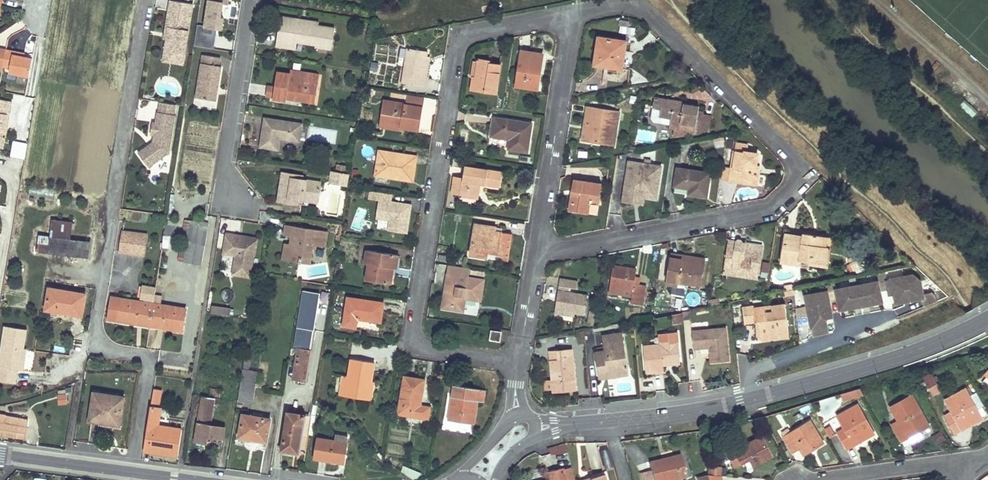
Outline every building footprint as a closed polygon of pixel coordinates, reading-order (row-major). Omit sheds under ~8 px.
[(214,47),(217,27),(225,28),(229,0),(206,0),(199,45),(214,47)] [(163,54),(183,58),(191,8),(173,5),(171,14),(167,14),(164,30),(167,31),(165,43),(163,54)] [(301,20),(281,17),(276,47),(296,50),(298,42),(316,45),(316,47),(331,50),(334,30),(319,27),(301,24),(301,20)] [(627,41),(600,37),(596,64),(615,68),(618,52),(625,53),(627,41)] [(424,79),(427,57),(428,51),(408,48),(403,84),(412,85),(413,77),(424,79)] [(7,49),(4,66),(11,67),(10,72),(29,76),(33,58),(24,56),(13,54),(14,51),(7,49)] [(543,54),(523,50),(517,85),(534,88),(537,72),(540,73),(543,54)] [(625,53),(618,52),(615,68),(623,69),(625,53)] [(181,68),(183,58),(163,54),(161,64),(181,68)] [(219,61),(201,58),(194,101),(214,104),(216,94),(213,93),(213,90),(216,90),(220,69),(217,69),(219,61)] [(493,62),(479,60),(475,78),(473,77),(472,89),(494,92),(499,66),(492,65),(493,62)] [(291,70),(290,74),(319,79),(320,75),(291,70)] [(290,74),(277,72),(275,87),(273,97),(273,99),(286,102),(287,99),(297,100),(297,97),(302,98),(301,101),(315,104),(319,79),(290,74)] [(413,77),(412,85),(427,88),(428,79),(424,79),(413,77)] [(273,97),(275,87),(267,86),(266,96),(273,97)] [(406,104),(385,101),(381,122),(402,125),(402,127),(418,130),(423,96),(407,94),(406,104)] [(12,99),(0,97),(0,146),(3,146),(5,135),(3,135),(7,112),(10,113),(12,99)] [(684,104),(655,97),(653,108),(660,109),(659,116),(670,119),(669,124),(680,126),(680,123),(695,127),(695,129),(700,130),(700,128),(709,129),(711,116),(703,115),(703,117),(697,116),(698,111),(699,108),(684,106),(684,104)] [(619,111),(588,106),(587,114),(589,114),(587,124),(585,124),(583,140),(614,146),(619,111)] [(977,122),(987,132),(987,110),(977,122)] [(173,118),(155,115),(153,126),(150,125),(148,139),(151,139),(150,146),(149,146),(150,148),(147,150),(146,149),(135,156),(146,171),(167,157),(173,118)] [(533,123),(495,117),(492,136),(510,139),(508,148),(528,152),(533,123)] [(302,124),(265,118),(261,140),(279,143),(280,139),(280,136),(283,137),(283,139),(299,142),(302,124)] [(402,125),(381,122),(380,126),(401,130),(402,127),(402,125)] [(639,129),(636,140),(652,144),(654,132),(639,129)] [(724,136),(714,139),(715,145),(725,143),(724,136)] [(13,139),(11,155),(26,158),(28,141),(13,139)] [(749,145),(737,143),(732,168),(730,180),(755,185),(757,174),(754,173),(755,165),(756,165),(758,153),(748,151),(749,145)] [(416,156),(379,151),(376,175),(412,180),(416,156)] [(662,167),(629,161),(624,193),(644,196),(656,198),(662,167)] [(502,172),(468,167),(466,177),(454,176),(451,193),(463,195),(463,196),(473,198),(476,182),(480,183),(500,186),(502,172)] [(732,168),(724,167),(722,179),(730,180),(732,168)] [(710,175),(678,170),(674,188),(689,190),(688,195),(706,198),(710,175)] [(347,175),(330,172),(329,182),(346,185),(347,175)] [(298,176),(283,173),(278,202),(298,206),(298,201),(312,203),(314,193),(319,194),(320,183),(302,180),(297,180),(298,176)] [(601,183),(574,179),(569,209),(588,212),(590,200),(598,202),(601,183)] [(406,233),(411,205),(397,202),(397,205),(391,203),(392,201),(393,193),(370,189),(368,198),(379,200),(376,218),(390,220),(388,230),(406,233)] [(624,193),(623,200),(643,203),(644,196),(624,193)] [(59,220),(53,219),(51,236),(57,237),(59,220)] [(72,221),(59,220),(57,237),(51,236),(41,235),(39,250),(68,253),(70,238),(72,221)] [(207,225),(183,221),(181,237),(187,239),(183,261),(201,264),(207,225)] [(500,228),(475,223),(470,254),(486,257),(487,251),(503,254),(508,255),(512,234),(499,232),(500,228)] [(172,229),(164,227),(161,245),(159,245),(158,249),(160,249),(169,250),(172,229)] [(328,233),(290,227),(288,237),(292,238),(298,239),(297,246),(291,246),(289,261),(302,264),(303,257),(311,259),(313,246),(325,248),(328,233)] [(146,233),(122,230),(119,251),(143,254),(146,233)] [(803,235),(785,232),(781,261),(799,265),(800,260),(810,261),(811,256),(822,258),(825,236),(818,235),(818,238),(810,237),(811,234),(803,232),(803,235)] [(256,244),(234,241),(235,236),(226,234),(223,255),(235,257),(232,276),(250,279),(256,244)] [(256,239),(235,236),(234,241),(256,244),(256,239)] [(187,239),(181,237),(177,260),(183,261),(187,239)] [(832,237),(828,237),(826,247),(828,247),(826,259),(822,258),(820,266),(828,267),(829,259),(831,248),(832,237)] [(90,240),(70,238),(68,253),(89,256),(90,240)] [(762,246),(744,243),(743,252),(735,251),(737,242),(728,241),(723,268),(739,271),(739,275),(749,277),(750,273),(758,274),(762,246)] [(744,243),(737,242),(735,251),(743,252),(744,243)] [(400,255),(368,250),(365,263),(369,264),(366,280),(392,284),(394,275),(391,274),(392,267),(393,263),(398,264),(400,255)] [(857,254),(853,256),(856,261),(850,263),(853,270),(863,266),(860,259),(859,259),(857,254)] [(447,256),(437,255),(436,263),(445,264),(447,256)] [(457,257),(447,256),(445,264),(452,265),(456,266),(457,257)] [(686,260),(670,257),(667,279),(678,281),(701,285),(705,259),(687,256),(686,260)] [(822,258),(811,256),(810,261),(809,264),(820,266),(822,258)] [(303,257),(302,264),(310,265),(311,259),(303,257)] [(657,273),(659,264),(650,262),(648,271),(657,273)] [(469,279),(471,268),(456,266),(452,265),(450,276),(449,275),(444,304),(463,307),(464,298),(480,300),(484,281),(469,279)] [(636,269),(613,265),(610,285),(625,288),(623,295),(632,297),(631,303),(642,305),(645,285),(637,283),(634,283),(635,278),(636,269)] [(908,302),(904,277),(887,280),(886,273),(878,274),(879,282),(881,291),(889,290),(890,296),(895,295),(896,304),(904,303),(908,302)] [(920,282),(912,275),(904,277),(908,302),(921,300),(924,307),(938,302),(935,295),(932,293),(923,295),(920,282)] [(578,280),(561,277),(558,297),(560,298),(559,310),(574,313),(584,315),(587,294),(568,291),(569,287),(576,288),(578,280)] [(879,282),(836,289),(835,282),(827,284),(828,291),(795,296),(797,316),(809,314),(812,334),(828,331),(826,317),(832,316),(829,299),(838,297),(840,310),(854,307),(854,304),(868,302),(868,305),(883,302),(881,291),(879,282)] [(142,301),(112,296),(109,319),(137,323),(138,320),(148,322),(151,302),(153,293),(154,287),(141,285),(139,297),(143,297),(142,301)] [(625,288),(610,285),(609,293),(623,295),(625,288)] [(85,293),(50,287),(46,309),(82,314),(85,293)] [(160,294),(153,293),(151,302),(159,304),(160,294)] [(560,298),(558,297),(556,313),(574,316),(574,313),(559,310),(560,298)] [(383,303),(348,298),(343,326),(355,328),(357,318),(380,322),(383,303)] [(294,378),(305,380),(318,303),(302,300),(294,349),(298,349),(294,378)] [(159,304),(151,302),(148,322),(162,324),(161,327),(182,330),(186,308),(159,304)] [(211,311),(230,314),(231,307),(212,304),(211,311)] [(753,305),(743,307),(744,323),(755,322),(759,321),(761,335),(761,340),(771,339),(770,334),(789,331),(785,304),(771,305),(772,311),(754,314),(754,307),(753,305)] [(771,305),(754,307),(754,314),(772,311),(771,305)] [(29,327),(3,324),(0,345),(0,381),(16,383),(18,368),(24,369),(29,327)] [(726,328),(693,330),(694,347),(709,346),(714,346),(714,353),(710,353),(711,363),(729,361),(726,328)] [(501,332),(492,330),(491,339),(500,341),(501,332)] [(622,332),(602,335),(604,347),(605,351),(595,352),(598,371),(611,369),(612,377),(629,374),(622,332)] [(660,343),(643,345),(645,372),(663,371),(662,364),(662,361),(679,360),(677,342),(677,332),(665,333),(666,343),(660,343)] [(262,341),(248,338),(243,369),(245,369),(258,371),(262,341)] [(572,350),(558,351),(559,360),(551,360),(554,393),(576,391),(572,350)] [(374,363),(351,359),(349,377),(346,395),(353,397),(361,378),(364,373),(368,370),(371,369),(373,368),(374,363)] [(371,382),(373,368),(371,369),(368,370),(364,373),(361,378),(353,397),(368,399),(371,382)] [(254,393),(258,371),(245,369),(241,390),(254,393)] [(611,369),(598,371),(599,379),(612,377),(611,369)] [(922,376),(931,395),(941,390),(931,372),(922,376)] [(349,377),(343,376),(340,394),(346,395),(349,377)] [(424,380),(405,376),(399,413),(427,418),(430,406),(420,405),(424,380)] [(485,389),(453,384),(448,419),(469,423),(473,399),(477,400),(483,401),(485,389)] [(856,388),(841,393),(843,400),(858,395),(856,388)] [(951,412),(944,416),(954,433),(961,429),(960,427),(971,421),(972,423),(981,418),(976,408),(983,405),(976,391),(969,396),(965,388),(944,400),(951,412)] [(67,389),(59,390),(60,399),(68,398),(67,389)] [(254,393),(241,390),(240,400),(253,402),(254,393)] [(124,396),(94,391),(89,420),(120,425),(124,396)] [(214,397),(202,395),(199,416),(211,418),(214,397)] [(911,395),(890,406),(899,421),(892,425),(901,441),(909,437),(907,435),(918,429),(919,431),(929,425),(911,395)] [(844,427),(837,431),(847,449),(854,444),(853,442),(864,436),(866,438),(874,433),(858,404),(837,415),(844,427)] [(161,407),(151,405),(144,449),(180,454),(184,429),(158,425),(161,407)] [(306,415),(287,412),(281,450),(300,453),(306,415)] [(0,414),(0,434),(17,436),(18,434),(27,435),(29,420),(0,414)] [(271,418),(243,414),(240,429),(255,432),(255,439),(267,441),(271,418)] [(311,416),(306,415),(300,453),(305,453),(311,416)] [(211,418),(199,416),(198,422),(210,424),(211,418)] [(829,424),(833,431),(842,426),(837,418),(829,424)] [(810,420),(783,436),(793,452),(799,448),(801,450),(811,444),(814,448),(824,442),(810,420)] [(210,424),(198,422),(195,440),(207,442),(208,436),(223,438),(225,427),(210,424)] [(824,427),(829,435),(833,433),(828,424),(824,427)] [(255,432),(240,429),(239,436),(255,439),(255,432)] [(939,430),(929,437),(936,446),(946,438),(939,430)] [(349,435),(336,433),(335,440),(319,437),(316,458),(344,463),(349,435)] [(760,436),(727,453),(733,466),(748,459),(752,466),(770,456),(760,436)] [(811,444),(801,450),(803,454),(814,448),(811,444)] [(605,446),(598,448),(603,466),(610,464),(605,446)] [(673,455),(674,457),(662,460),(662,458),(650,461),(654,479),(671,479),(687,476),(681,453),(673,455)] [(545,479),(575,479),(571,467),(562,469),(562,467),(549,470),(544,471),(546,479),(545,479)]
